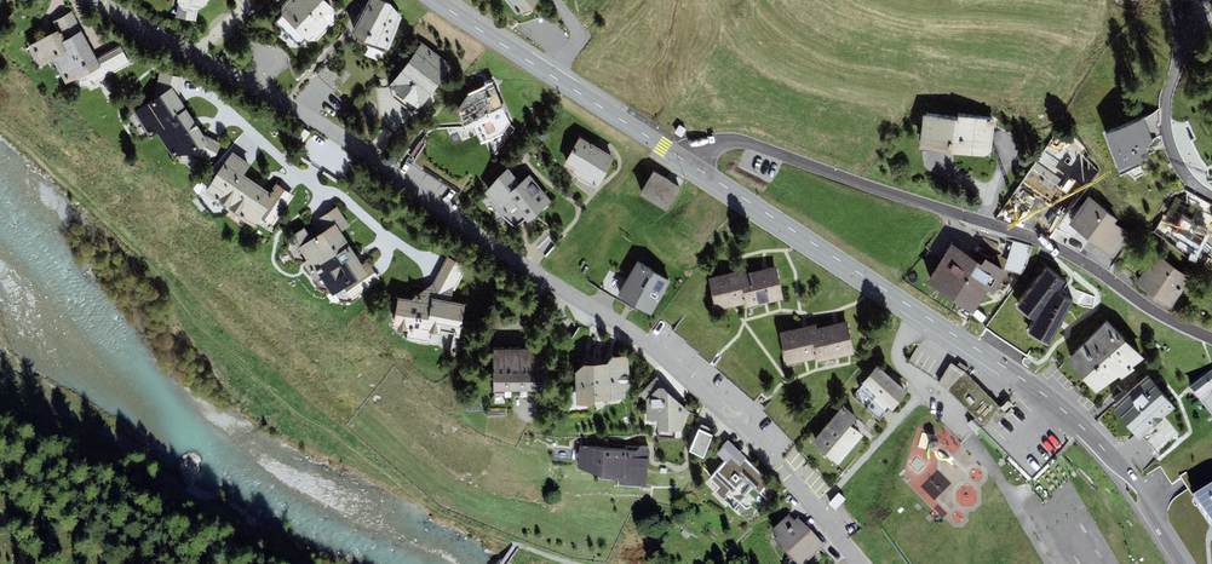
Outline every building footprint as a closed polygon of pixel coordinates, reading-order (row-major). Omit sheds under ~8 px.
[(177,2),(178,3),(176,17),(196,21),(198,9),(209,2),(209,0),(177,0),(177,2)] [(334,25),(334,9),(324,0),(288,0),(282,6),(282,15),(275,23),(300,48),(308,40),(318,41),(334,25)] [(402,17),(390,3),(381,0),(369,0),(351,34),(364,43),(390,50),(402,17)] [(540,0),(503,0),(504,0),(517,15),(533,10),(540,0)] [(53,61),(57,68),(92,50),(72,12),(52,22),(56,31),(68,53),(53,61)] [(40,67),(53,61),(68,53),(56,31),(29,45),(40,67)] [(421,109),(453,66),(422,43),(390,86),(421,109)] [(96,58),(92,50),(57,68),(66,84),(89,72),(95,83),(130,65),(120,45),(96,58)] [(150,138),(158,133),(186,109),(179,97),(183,78),(160,72),(154,99),(133,113),(150,138)] [(502,134),(510,123),(493,84),(470,95),(458,112),(466,131),(475,127),(482,143),(502,134)] [(203,134),(186,109),(158,133),(173,156),(192,154),(210,162),(222,144),(203,134)] [(921,145),(991,153),(995,118),(959,114),(958,117),(925,113),(921,145)] [(1105,133),(1118,170),(1150,158),(1145,145),(1153,143),(1144,119),(1105,133)] [(687,129),(679,125),(674,133),(682,137),(687,129)] [(615,157),(579,138),(565,165),(575,170),(573,174),(598,188),(615,157)] [(1052,203),(1091,172),(1068,144),(1029,175),(1052,203)] [(204,193),(227,210),(249,178),(245,175),(251,165),(232,152),(204,193)] [(528,222),(552,202),(529,175),(520,183),(509,170),(484,192),(505,216),(515,207),(528,222)] [(653,172),(640,195),(667,211),(681,188),(653,172)] [(270,192),(249,178),(227,210),(254,228),(261,217),(275,227),(295,197),(276,184),(270,192)] [(1068,225),(1112,257),(1129,234),(1115,224),(1118,220),(1088,198),(1068,225)] [(1199,250),(1211,226),(1211,216),(1187,203),(1170,234),(1199,250)] [(303,262),(309,271),(350,246),(340,230),(348,225),(337,207),(318,218),(326,231),(312,240),(305,228),(293,236),(308,260),(303,262)] [(950,245),(926,284),(973,314),(988,292),(993,295),(1007,273),(986,259),(982,265),(950,245)] [(364,267),(350,246),(309,271),(315,281),(320,277),(332,296),(345,288),(352,300),(381,282),(369,264),(364,267)] [(1135,284),(1171,309),(1192,279),(1156,254),(1135,284)] [(412,300),(398,298),(392,328),(408,331),(407,340),(431,343),(433,333),(460,338),(466,305),(451,302),(453,293),(467,268),(447,257),(432,284),(412,300)] [(670,281),(637,262),(618,296),(651,315),(670,281)] [(746,304),(747,307),(783,300),(776,267),(740,275),(746,304)] [(1019,301),(1062,329),(1084,295),(1042,268),(1019,301)] [(708,278),(715,310),(746,304),(740,275),(740,272),(708,278)] [(819,358),(820,362),(853,354),(846,322),(813,330),(819,358)] [(1106,322),(1068,360),(1095,394),(1144,360),(1106,322)] [(778,333),(786,366),(819,358),(813,330),(812,325),(778,333)] [(529,391),(546,391),(545,348),(527,349),(529,391)] [(512,392),(529,391),(527,349),(510,350),(512,392)] [(494,392),(512,392),(510,350),(493,350),(494,392)] [(575,374),(576,406),(592,407),(594,402),(626,398),(625,392),(630,387),(628,357),(612,357),(608,365),(583,366),(575,374)] [(948,390),(984,425),(1002,408),(965,371),(950,363),(939,384),(948,390)] [(907,391),(877,367),(853,397),(880,419),(889,409),(891,411),(907,391)] [(1190,395),(1211,418),(1211,374),(1190,395)] [(669,388),(657,377),(638,394),(645,400),(646,421),(657,422),(658,431),(682,430),(690,413),(667,391),(669,388)] [(1148,377),(1113,408),(1140,439),(1175,408),(1148,377)] [(857,418),(843,406),(812,443),(838,465),(863,436),(850,426),(857,418)] [(713,436),(699,430),(689,452),(704,458),(713,436)] [(714,492),(733,510),(753,488),(759,494),(771,482),(727,441),(716,453),(725,462),(709,479),(718,488),(714,492)] [(646,488),(649,448),(626,446),(626,450),(579,446),(578,467),(598,476),(598,479),(619,480),(619,485),(646,488)] [(1180,475),(1211,523),(1211,454),(1180,475)] [(798,563),(805,563),(825,546),(798,517),(795,520),(789,514),(771,531),(777,537),(774,539),(798,563)]
